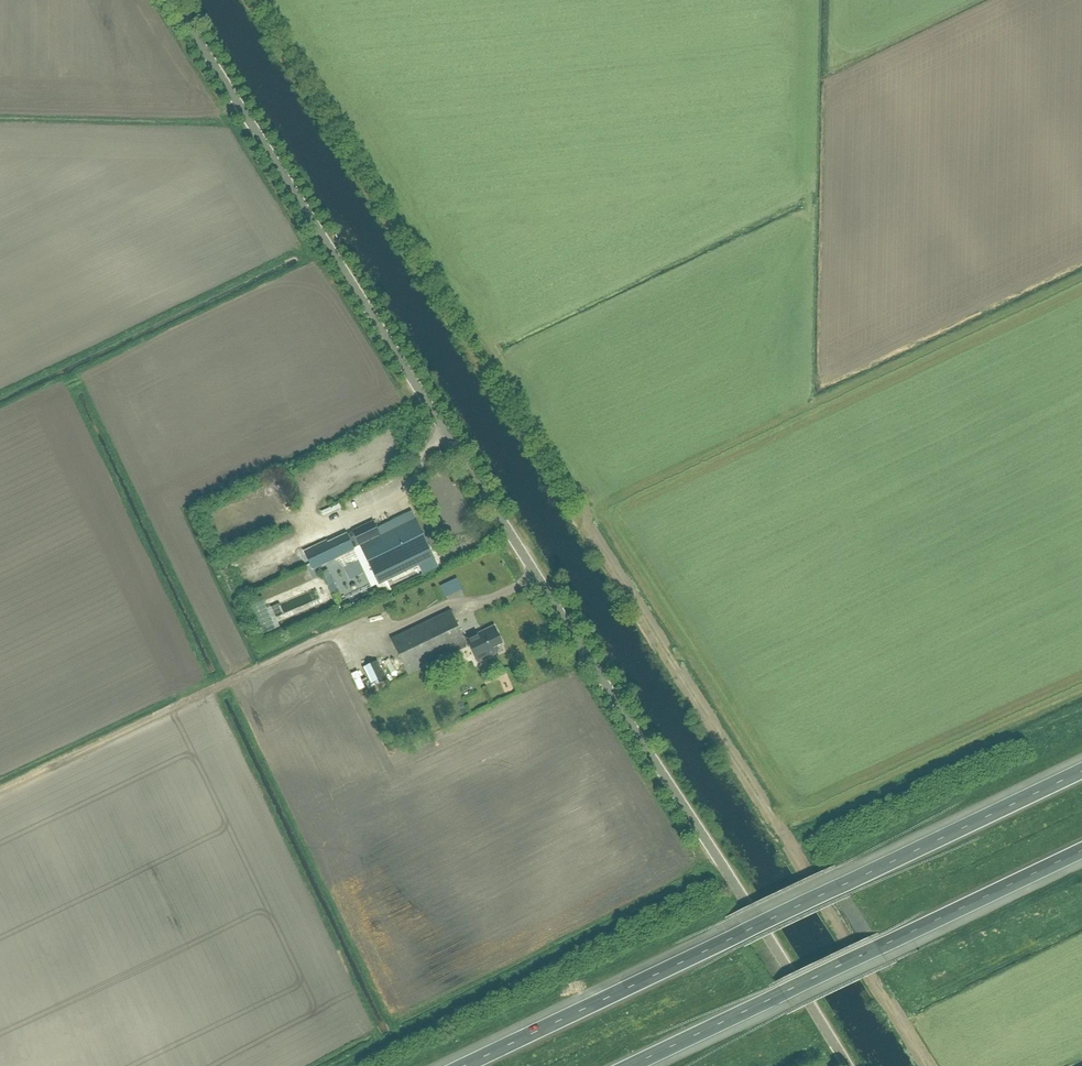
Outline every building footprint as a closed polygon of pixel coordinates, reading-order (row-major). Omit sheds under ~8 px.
[(431,552),(415,519),(380,536),(373,521),(353,531),(376,578),(431,552)] [(325,543),(306,552),(313,568),(332,559),(333,561),(356,550),(347,532),(339,536),(341,540),(327,547),(325,543)] [(350,568),(353,576),(361,573),(358,565),(350,568)] [(493,649),(504,645),(495,626),(485,631),(474,636),(474,635),(464,639),(451,610),(391,639),(408,675),(470,645),(474,654),(479,664),(496,655),(493,649)] [(387,681),(377,661),(363,668),(373,688),(387,681)] [(971,816),(944,828),(947,834),(974,822),(971,816)]
